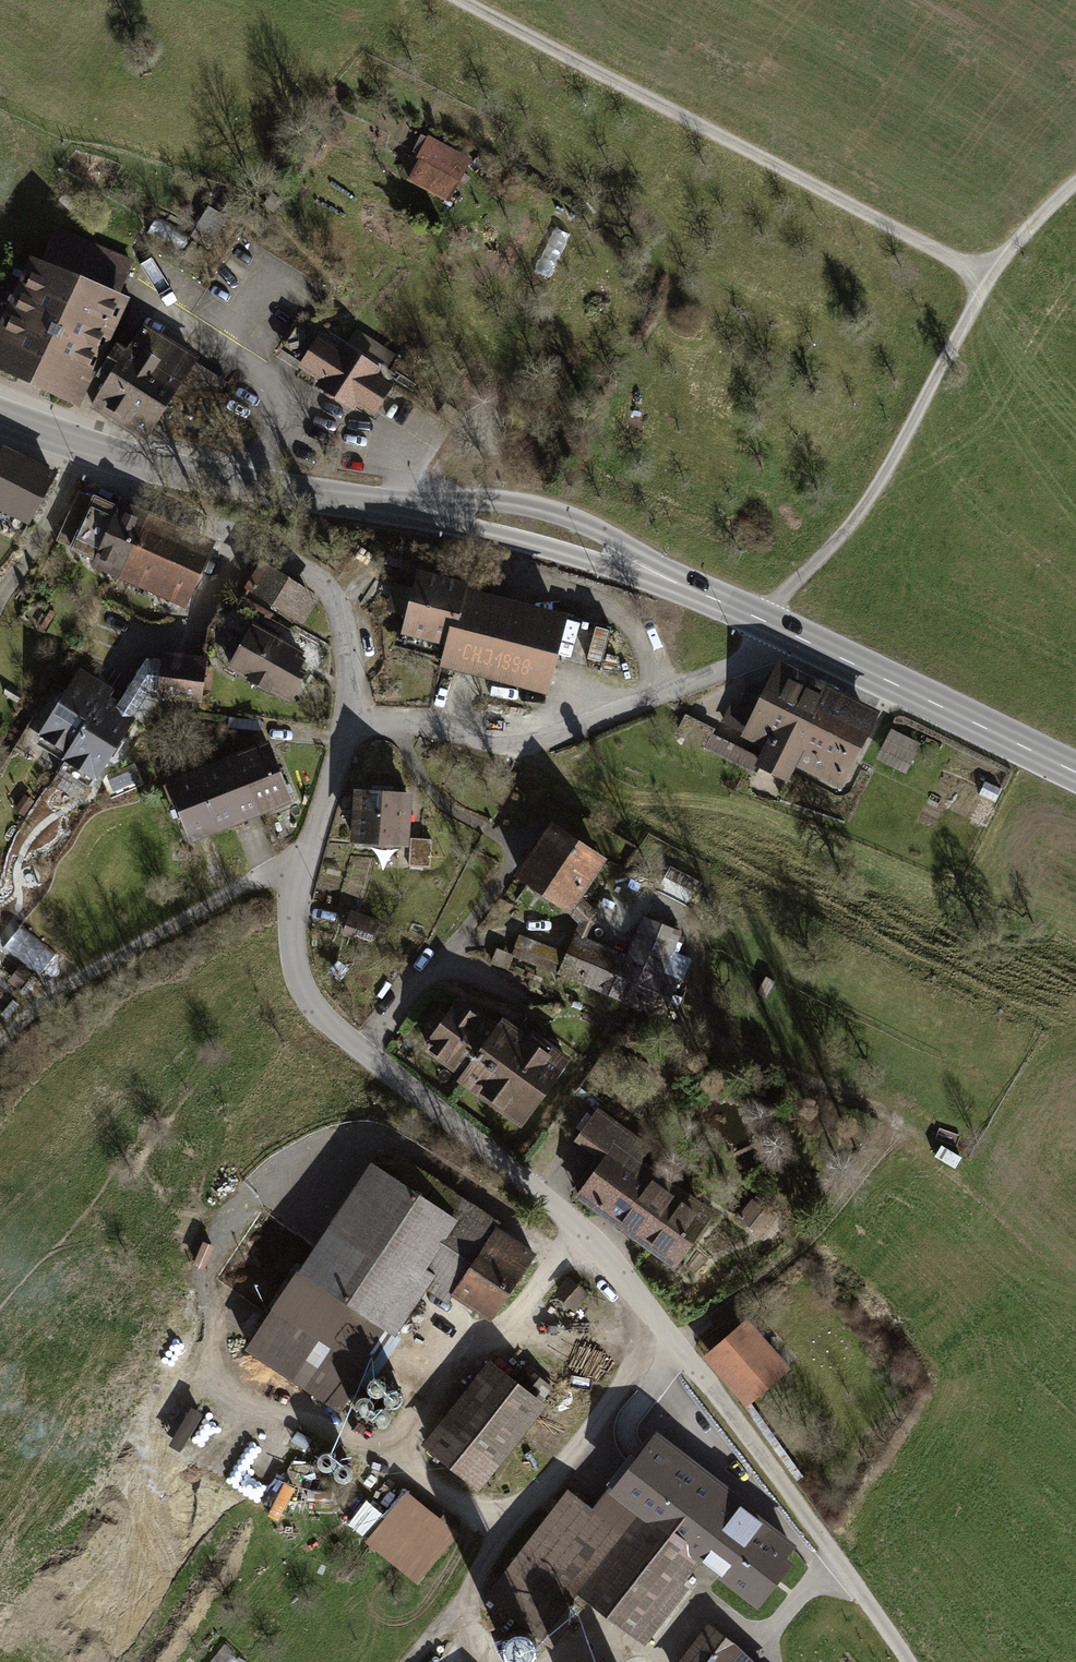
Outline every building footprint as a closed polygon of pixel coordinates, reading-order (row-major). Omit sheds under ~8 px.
[(471,158),(427,138),(407,184),(451,203),(471,158)] [(56,232),(39,270),(113,302),(129,264),(56,232)] [(0,352),(0,364),(74,396),(115,303),(113,302),(39,270),(37,269),(0,352)] [(109,380),(92,406),(143,438),(192,363),(141,329),(127,351),(118,345),(99,374),(109,380)] [(335,348),(320,338),(300,369),(319,382),(316,387),(356,413),(359,407),(379,420),(399,389),(380,378),(385,370),(340,341),(335,348)] [(0,461),(0,506),(29,521),(51,478),(5,454),(1,461),(0,461)] [(144,521),(95,499),(72,548),(122,571),(144,521)] [(179,536),(144,521),(122,571),(156,586),(179,536)] [(206,549),(179,536),(156,586),(184,599),(206,549)] [(310,597),(262,567),(248,588),(296,618),(310,597)] [(405,629),(450,640),(461,596),(464,586),(420,575),(416,593),(401,589),(395,611),(409,614),(405,629)] [(561,622),(461,596),(450,640),(445,660),(544,685),(561,622)] [(300,652),(254,626),(231,667),(288,698),(302,673),(295,670),(300,661),(296,659),(300,652)] [(602,659),(604,631),(566,628),(564,656),(602,659)] [(201,666),(146,659),(116,707),(132,717),(149,691),(198,697),(201,666)] [(783,779),(792,760),(824,687),(775,663),(740,735),(762,745),(753,764),(783,779)] [(70,752),(104,699),(108,693),(79,675),(42,734),(70,752)] [(872,711),(824,687),(792,760),(837,782),(872,711)] [(95,777),(132,717),(116,707),(104,699),(70,752),(66,758),(95,777)] [(709,725),(685,713),(671,743),(695,755),(709,725)] [(921,742),(891,727),(875,757),(905,772),(921,742)] [(270,750),(240,761),(257,807),(287,796),(270,750)] [(240,761),(172,786),(189,832),(257,807),(240,761)] [(408,796),(356,793),(353,841),(406,844),(408,796)] [(602,856),(550,820),(515,871),(568,907),(577,893),(602,856)] [(412,866),(433,866),(433,839),(413,838),(412,866)] [(596,911),(577,893),(568,907),(580,919),(575,932),(585,936),(596,911)] [(379,918),(351,909),(343,933),(354,937),(358,926),(374,932),(379,918)] [(558,971),(659,1015),(676,978),(658,970),(676,928),(642,913),(624,953),(585,936),(575,932),(558,971)] [(24,931),(11,945),(39,970),(52,956),(24,931)] [(417,1043),(457,1070),(454,1073),(519,1119),(561,1059),(497,1014),(488,1025),(448,998),(417,1043)] [(637,1149),(590,1113),(575,1133),(596,1149),(569,1186),(671,1262),(703,1221),(626,1164),(637,1149)] [(418,1271),(451,1293),(498,1222),(458,1196),(446,1213),(368,1162),(246,1347),(331,1403),(418,1271)] [(498,1222),(451,1293),(485,1315),(531,1245),(498,1222)] [(589,1292),(570,1276),(556,1293),(575,1309),(589,1292)] [(746,1317),(700,1355),(744,1406),(789,1367),(746,1317)] [(423,1441),(475,1483),(540,1403),(487,1361),(423,1441)] [(741,1498),(655,1432),(614,1485),(701,1551),(741,1498)] [(460,1531),(407,1489),(368,1539),(420,1581),(460,1531)] [(634,1631),(693,1558),(638,1513),(619,1537),(564,1492),(487,1588),(546,1636),(583,1590),(634,1631)] [(801,1542),(741,1498),(701,1551),(723,1568),(760,1596),(801,1542)] [(714,1627),(682,1661),(753,1661),(714,1627)] [(229,1646),(215,1661),(247,1661),(229,1646)]
